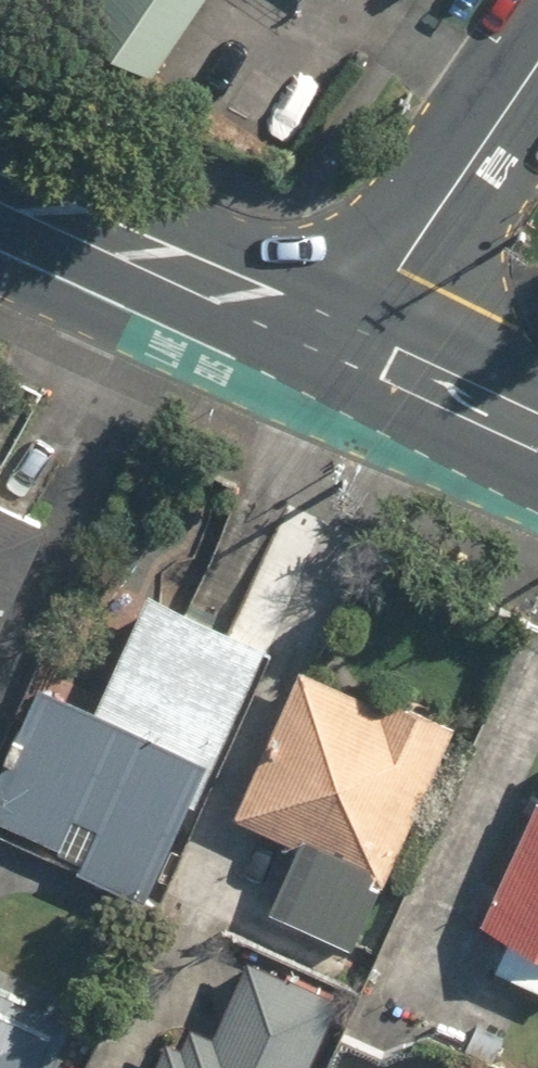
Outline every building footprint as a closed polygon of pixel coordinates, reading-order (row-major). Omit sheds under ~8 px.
[(75,36),(140,75),(152,83),(201,0),(97,0),(75,36)] [(265,0),(201,0),(152,83),(140,75),(130,93),(269,176),(341,55),(265,0)] [(46,516),(0,496),(0,620),(46,516)] [(0,758),(0,820),(53,844),(67,813),(88,822),(69,864),(141,895),(184,798),(191,801),(263,638),(146,586),(94,702),(36,676),(0,758)] [(289,842),(261,904),(350,942),(447,717),(376,686),(370,700),(286,664),(222,813),(289,842)] [(474,918),(484,922),(468,959),(484,966),(481,973),(529,993),(537,973),(537,796),(529,792),(474,918)] [(334,991),(241,951),(206,1031),(185,1022),(178,1040),(159,1032),(143,1067),(300,1067),(334,991)] [(66,1016),(0,988),(0,1067),(43,1067),(66,1016)]
